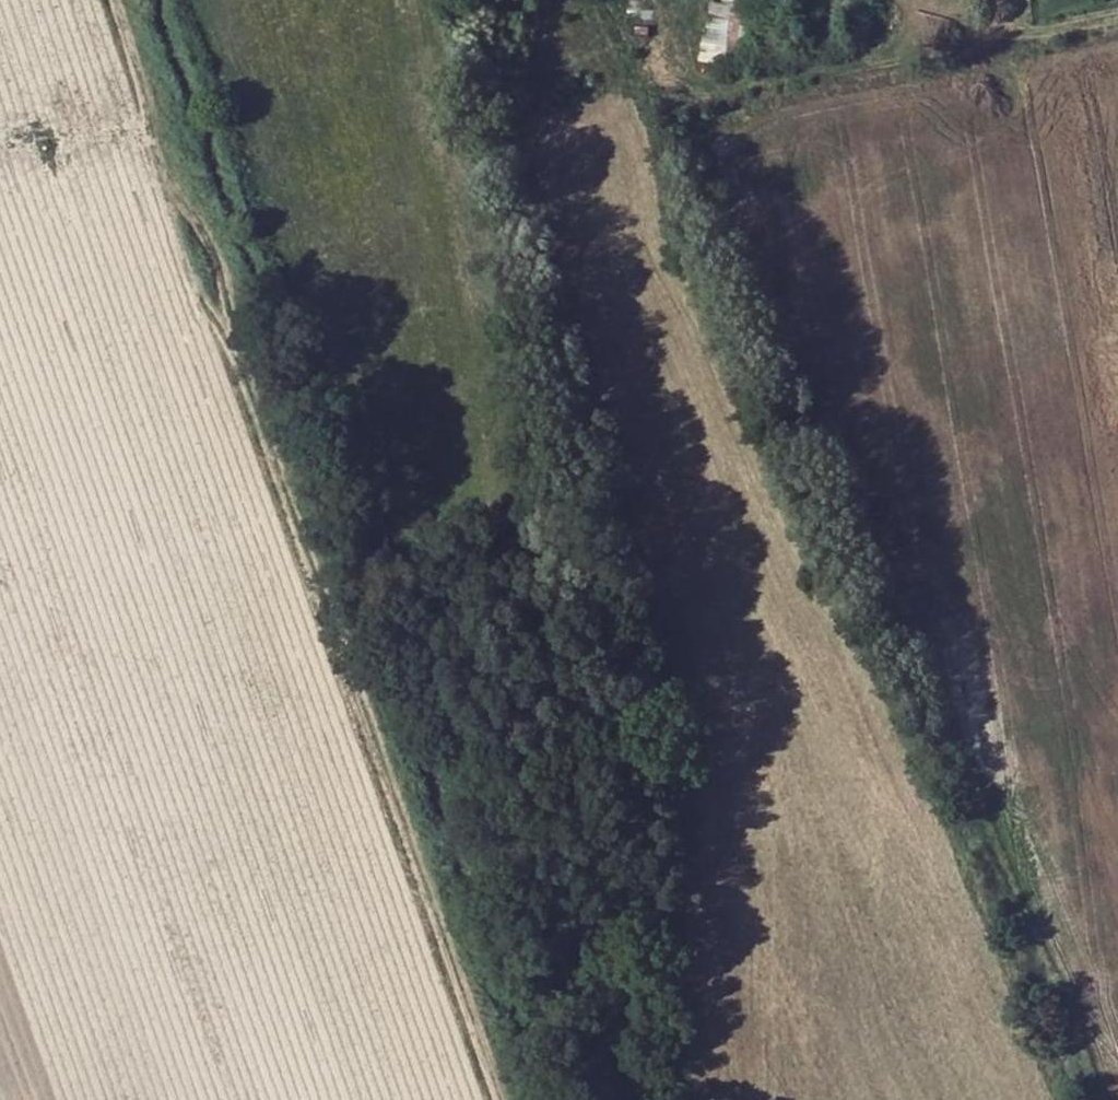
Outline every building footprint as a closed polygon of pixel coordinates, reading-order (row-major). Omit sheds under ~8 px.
[(733,3),(711,0),(706,34),(699,34),(695,59),(734,64),(741,22),(730,20),(733,3)]
